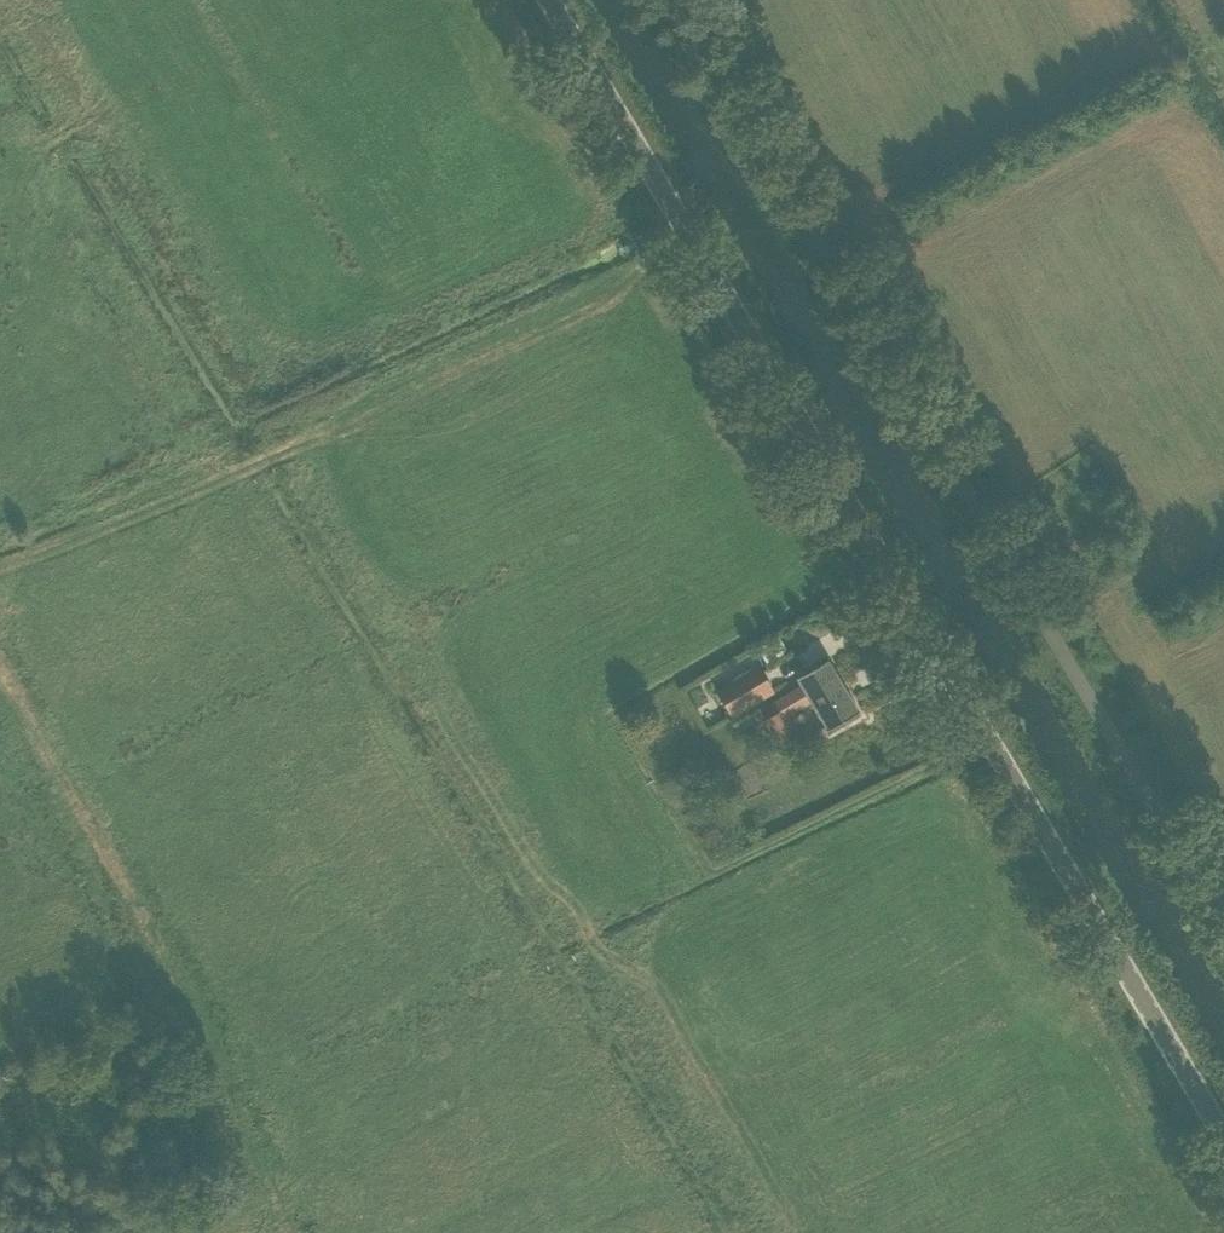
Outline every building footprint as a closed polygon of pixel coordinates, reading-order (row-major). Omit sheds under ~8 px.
[(776,712),(765,719),(781,745),(798,734),(788,716),(811,703),(827,730),(859,712),(828,660),(796,678),(800,685),(771,702),(776,712)] [(718,691),(732,715),(772,691),(758,667),(718,691)] [(784,816),(774,821),(777,828),(787,823),(784,816)]
